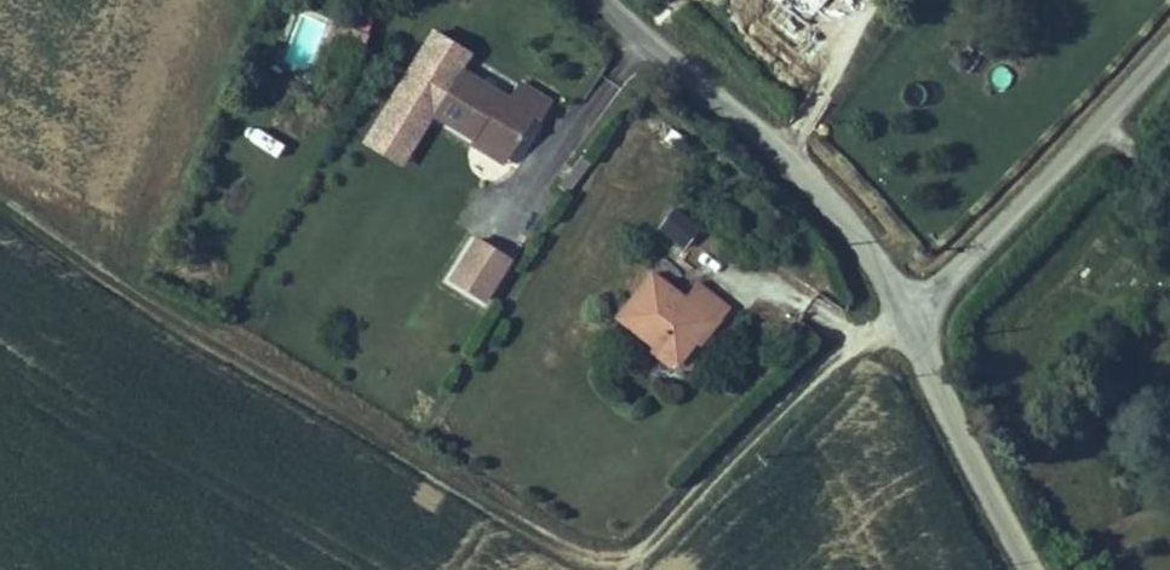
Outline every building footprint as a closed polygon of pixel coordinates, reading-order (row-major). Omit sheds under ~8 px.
[(433,119),(462,71),(470,58),(430,33),(361,146),(401,171),(433,119)] [(517,83),(508,98),(462,71),(433,119),(468,140),(473,132),(511,154),(535,115),(540,119),(550,103),(517,83)] [(253,129),(245,142),(276,159),(283,146),(253,129)] [(503,167),(511,154),(473,132),(468,140),(466,144),(503,167)] [(665,212),(656,238),(686,248),(695,222),(665,212)] [(485,306),(511,264),(474,241),(448,283),(485,306)] [(694,347),(697,349),(730,307),(699,284),(686,301),(651,274),(613,322),(649,350),(647,353),(669,370),(673,366),(677,369),(694,347)]
